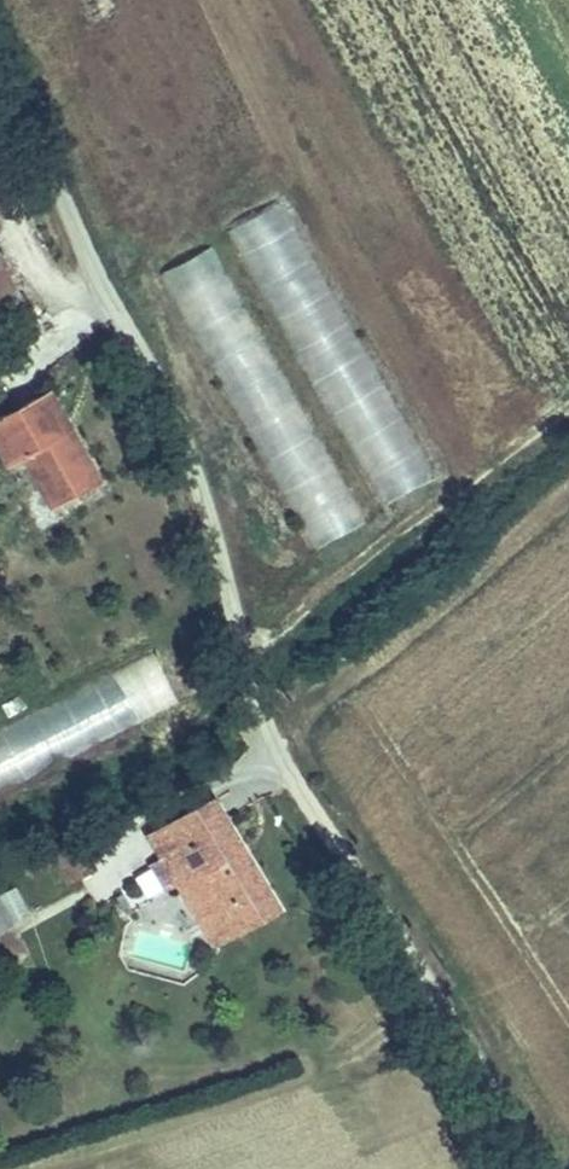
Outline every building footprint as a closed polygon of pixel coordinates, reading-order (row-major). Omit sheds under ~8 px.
[(426,482),(281,194),(229,221),(374,508),(426,482)] [(306,553),(359,528),(219,243),(166,269),(306,553)] [(22,301),(0,259),(0,313),(22,301)] [(55,388),(39,398),(60,436),(76,426),(55,388)] [(39,398),(0,420),(0,435),(15,460),(29,451),(60,502),(105,475),(76,426),(60,436),(39,398)] [(180,709),(160,661),(0,729),(0,786),(180,709)] [(157,837),(173,860),(188,884),(229,943),(286,905),(213,798),(157,837)] [(84,850),(66,863),(82,887),(100,872),(84,850)] [(188,884),(173,860),(156,874),(172,896),(188,884)] [(0,894),(0,932),(29,922),(17,888),(0,894)]
